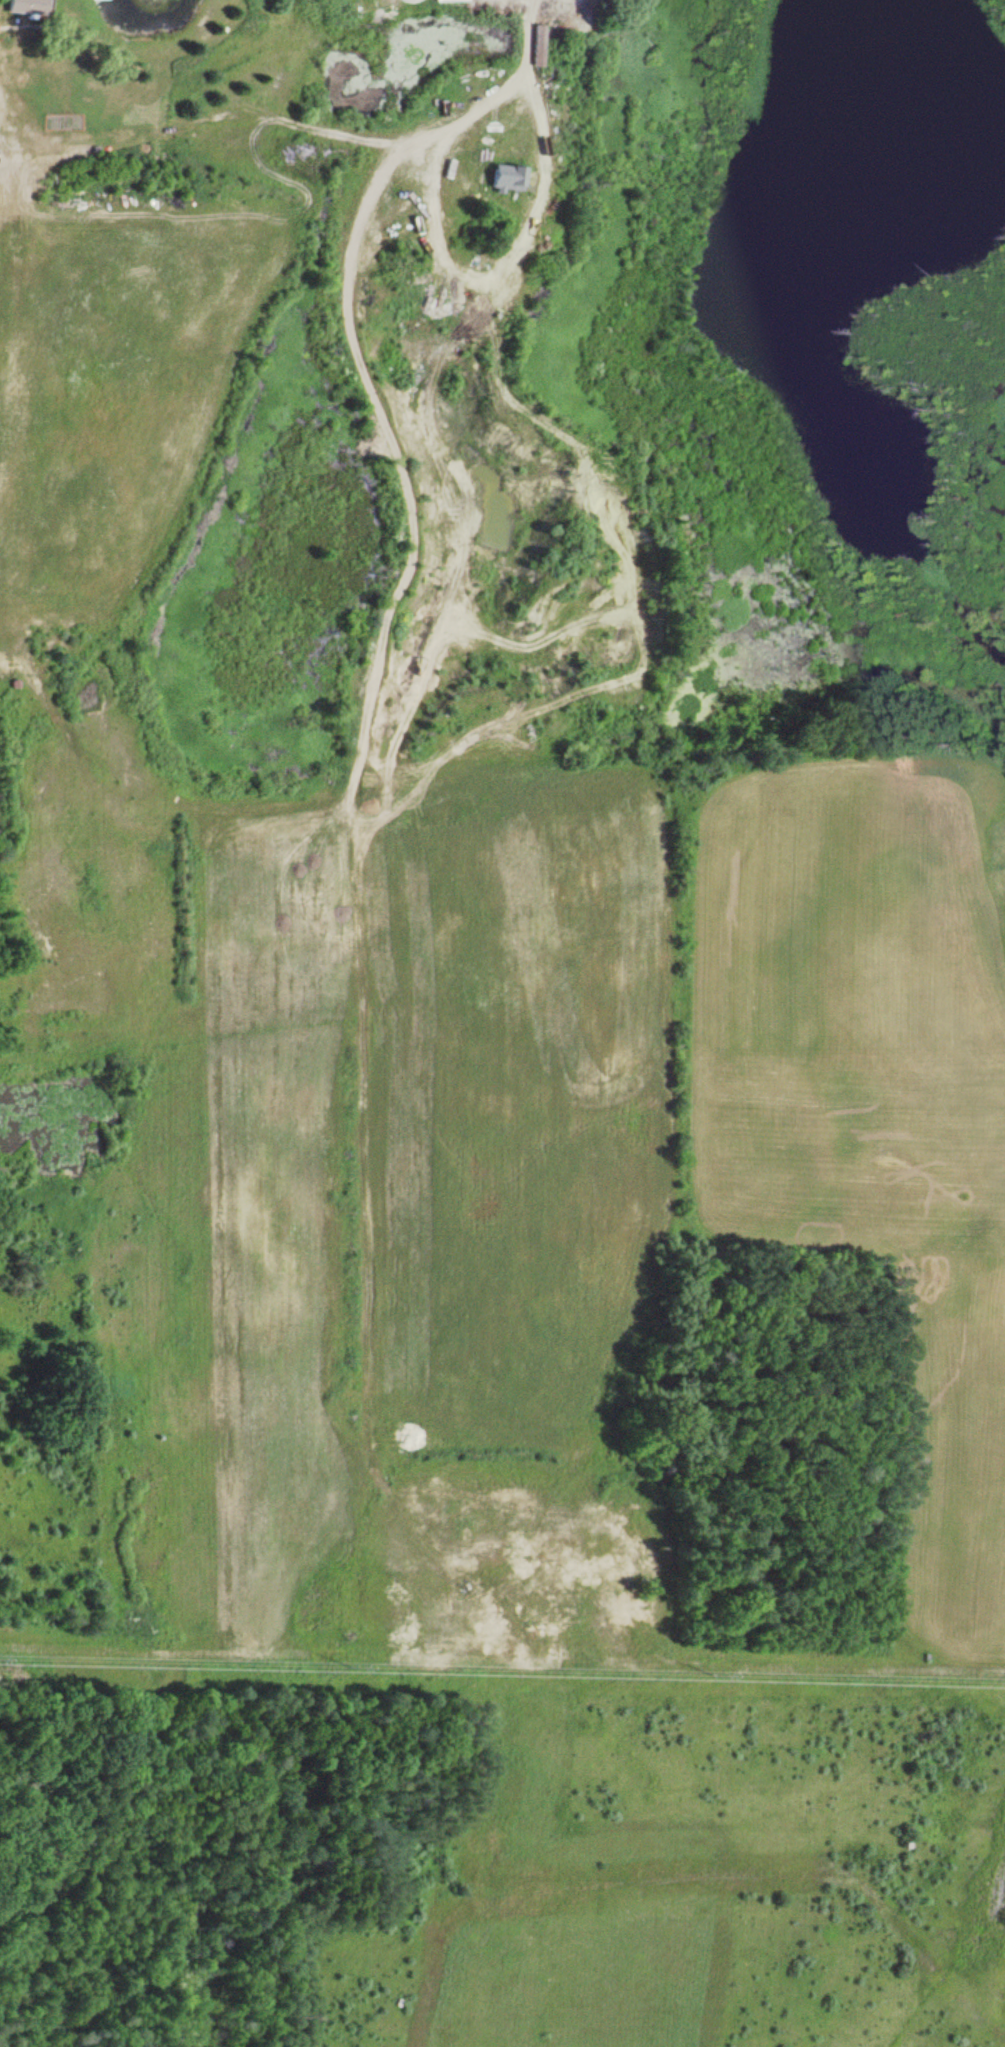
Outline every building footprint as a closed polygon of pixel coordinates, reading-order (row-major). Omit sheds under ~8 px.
[(37,16),(38,0),(2,0),(2,14),(37,16)] [(458,267),(465,270),(471,252),(463,249),(458,267)]
